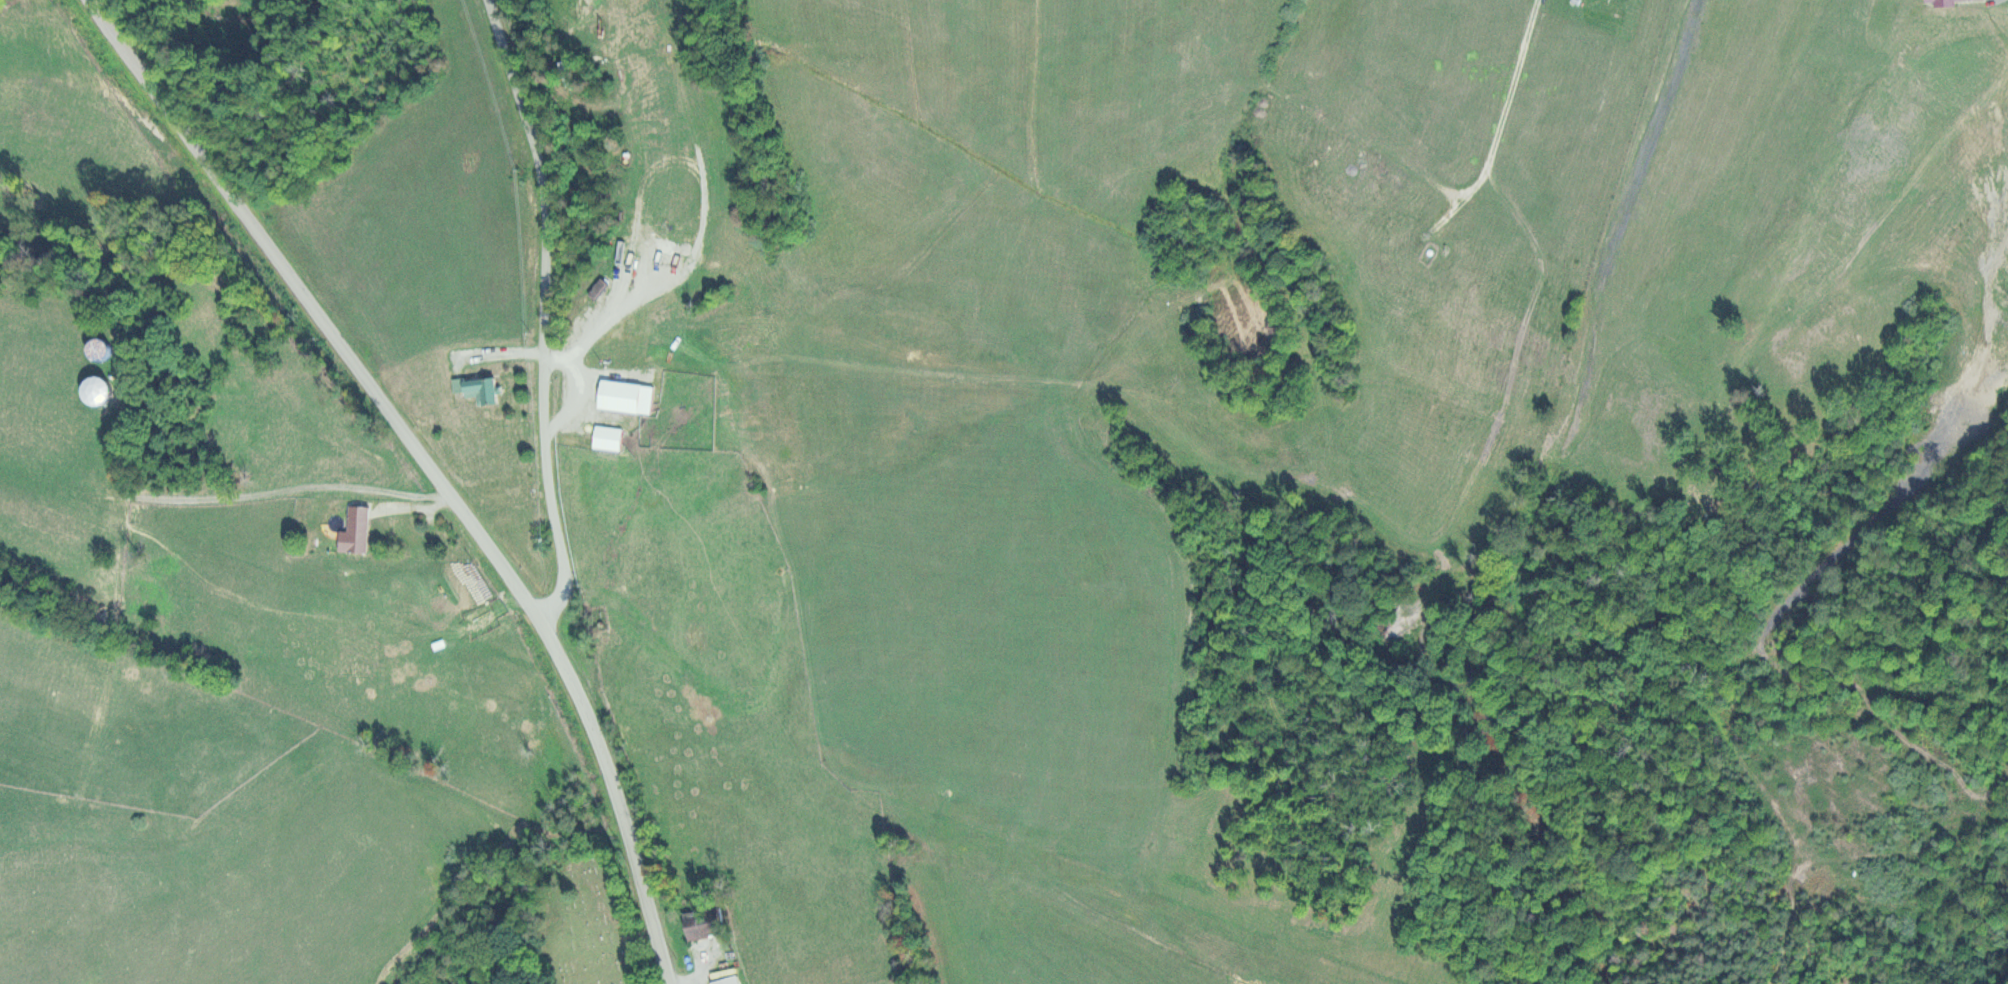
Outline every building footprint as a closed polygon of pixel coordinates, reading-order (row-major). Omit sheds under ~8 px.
[(109,343),(93,337),(87,356),(102,361),(109,343)] [(82,397),(97,404),(109,382),(94,374),(82,397)] [(463,396),(481,394),(481,405),(497,403),(495,376),(461,378),(463,396)] [(641,383),(600,378),(597,407),(638,412),(641,383)] [(621,449),(621,426),(594,426),(594,449),(621,449)] [(368,505),(348,505),(347,530),(339,530),(338,551),(366,552),(368,505)] [(682,913),(689,941),(722,932),(714,905),(682,913)] [(738,975),(711,981),(712,983),(740,983),(738,975)]
